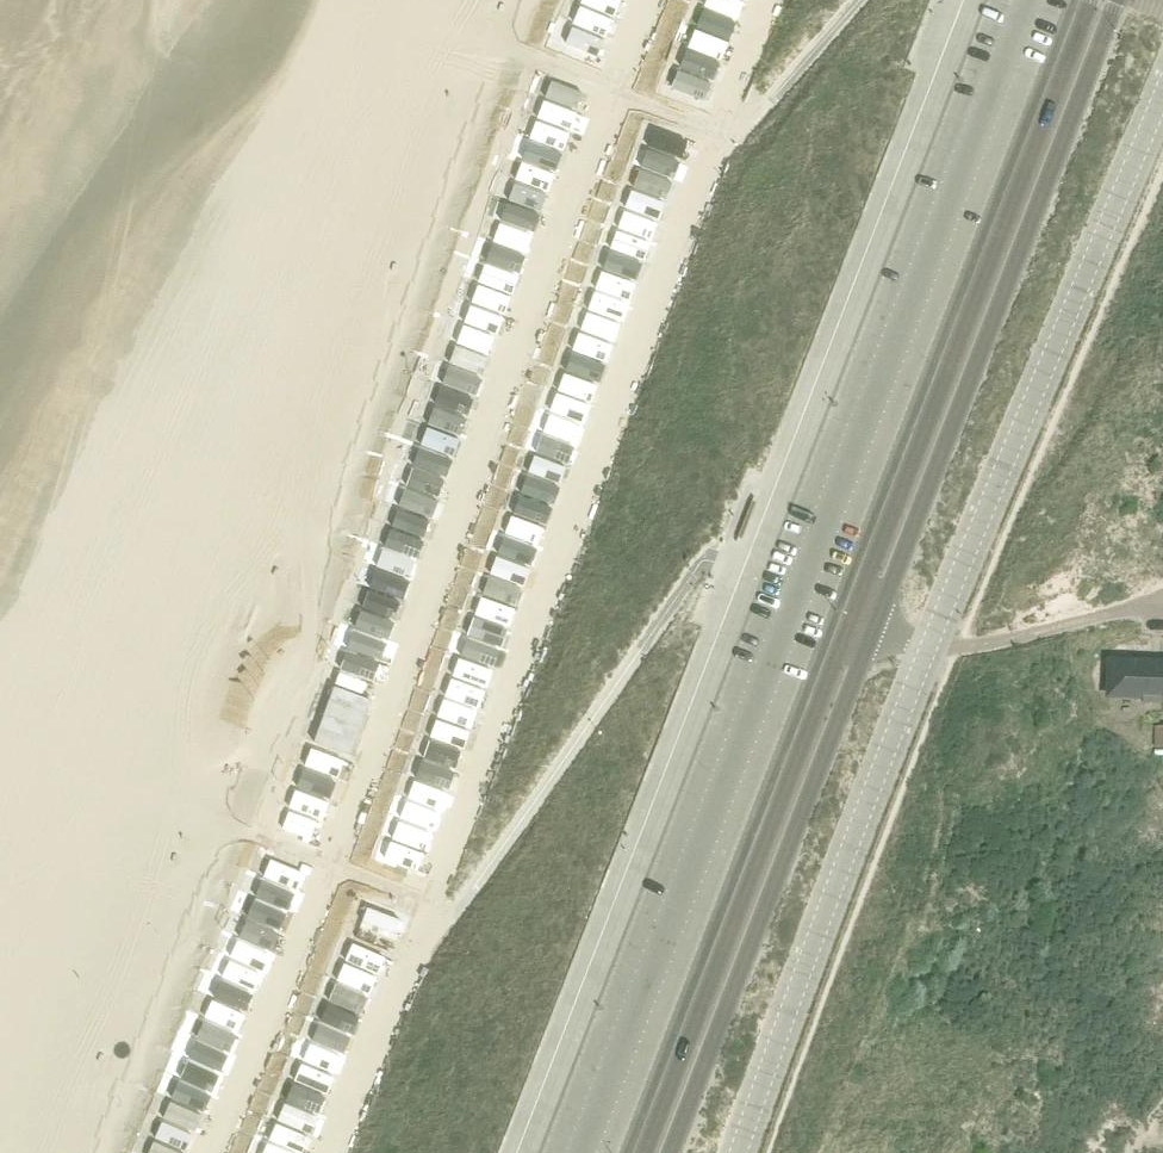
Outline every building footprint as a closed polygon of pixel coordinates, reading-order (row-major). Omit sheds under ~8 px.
[(586,1),(621,11),(624,0),(586,0),(586,1)] [(735,18),(741,1),(740,0),(706,0),(704,6),(735,18)] [(701,10),(671,87),(703,100),(734,22),(701,10)] [(577,12),(578,48),(610,47),(609,11),(577,12)] [(553,81),(550,98),(579,105),(583,87),(553,81)] [(541,118),(571,128),(577,113),(547,102),(541,118)] [(532,119),(450,385),(484,396),(565,129),(532,119)] [(625,209),(656,221),(685,143),(654,132),(625,209)] [(602,232),(487,620),(467,615),(406,819),(446,831),(570,417),(572,417),(577,400),(595,405),(643,244),(602,232)] [(441,495),(448,477),(474,398),(441,387),(414,468),(415,468),(409,485),(441,495)] [(362,656),(383,662),(436,497),(401,486),(344,665),(358,669),(362,656)] [(1110,660),(1109,681),(1112,681),(1112,694),(1162,696),(1162,662),(1110,660)] [(321,747),(360,755),(372,697),(333,689),(321,747)] [(1155,726),(1155,747),(1162,747),(1162,726),(1155,726)] [(425,844),(414,842),(418,825),(397,821),(389,859),(420,866),(425,844)] [(141,1152),(189,1152),(290,874),(263,864),(196,1048),(184,1044),(178,1062),(174,1060),(169,1074),(161,1071),(153,1093),(161,1096),(141,1152)]
